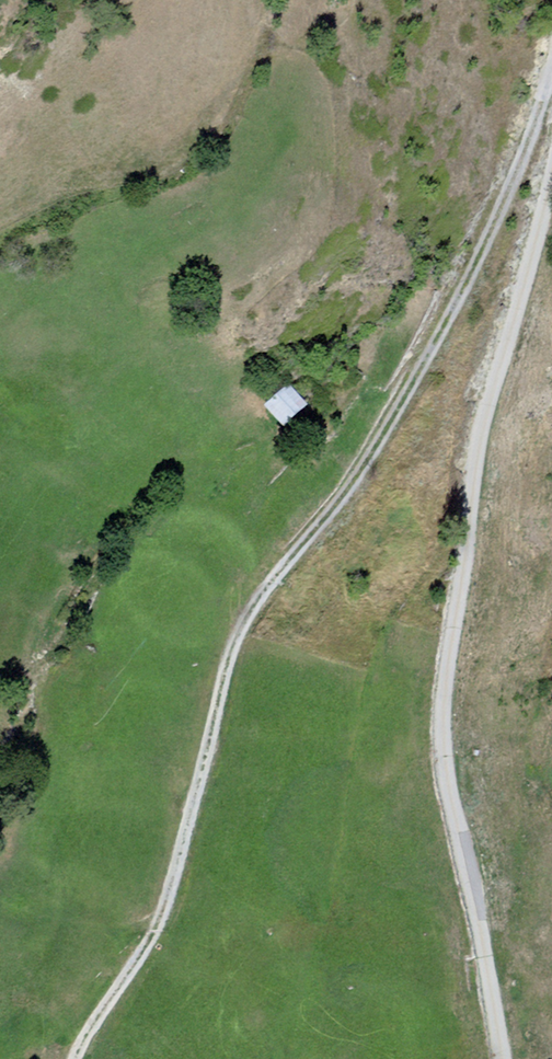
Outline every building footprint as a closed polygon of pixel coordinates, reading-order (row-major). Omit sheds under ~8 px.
[(291,388),(271,405),(289,426),(309,409),(291,388)]
